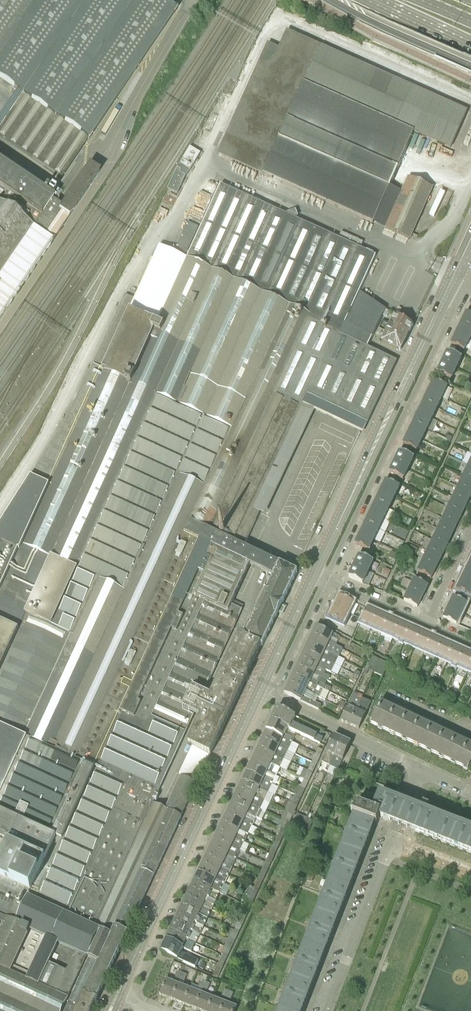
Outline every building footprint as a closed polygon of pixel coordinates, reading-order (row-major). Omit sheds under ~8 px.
[(61,179),(87,141),(88,141),(175,13),(177,10),(175,9),(162,0),(0,0),(0,80),(16,91),(0,115),(0,138),(61,179)] [(399,168),(398,167),(414,132),(451,149),(468,111),(276,26),(218,154),(263,174),(300,191),(373,223),(390,187),(399,168)] [(180,165),(190,171),(200,154),(190,147),(180,165)] [(45,189),(42,192),(0,164),(0,191),(6,195),(0,203),(0,277),(1,275),(6,278),(8,275),(12,278),(0,296),(0,320),(68,219),(99,173),(88,166),(60,207),(51,201),(52,199),(44,194),(47,190),(45,189)] [(168,189),(177,194),(185,176),(179,173),(180,170),(177,169),(168,189)] [(386,229),(409,240),(432,188),(409,177),(386,229)] [(181,816),(180,816),(196,783),(197,783),(245,682),(249,676),(247,675),(261,645),(262,646),(278,612),(282,614),(285,608),(281,606),(297,573),(244,547),(259,513),(252,510),(308,394),(368,423),(397,361),(367,347),(340,334),(345,324),(376,256),(220,185),(186,259),(160,246),(120,334),(114,331),(97,367),(94,365),(66,422),(26,485),(0,525),(0,1010),(90,1010),(181,816)] [(187,221),(176,252),(181,255),(182,252),(188,254),(199,225),(187,221)] [(367,347),(372,338),(386,310),(360,293),(346,324),(345,324),(340,334),(367,347)] [(470,328),(470,315),(466,313),(461,323),(470,328)] [(390,324),(386,334),(382,343),(397,351),(401,350),(404,344),(409,334),(413,326),(412,324),(394,315),(390,324)] [(470,341),(470,339),(470,328),(461,323),(456,334),(470,341)] [(442,363),(457,370),(462,359),(447,352),(442,363)] [(437,374),(451,381),(457,370),(442,363),(437,374)] [(443,398),(448,388),(433,381),(428,392),(443,398)] [(443,398),(428,392),(423,402),(437,409),(443,398)] [(423,402),(418,413),(432,420),(437,409),(423,402)] [(418,413),(415,420),(413,424),(427,431),(432,420),(418,413)] [(413,424),(411,427),(408,433),(422,440),(427,431),(413,424)] [(408,433),(405,441),(403,445),(417,452),(422,440),(408,433)] [(395,462),(409,469),(414,459),(400,452),(395,462)] [(389,474),(404,481),(409,469),(395,462),(389,474)] [(463,476),(459,486),(470,492),(470,480),(463,476)] [(395,498),(400,487),(386,481),(381,491),(395,498)] [(470,499),(470,496),(470,492),(459,486),(453,498),(467,504),(470,499)] [(395,498),(381,491),(375,502),(390,509),(395,498)] [(462,516),(464,511),(467,504),(453,498),(448,509),(462,516)] [(375,502),(374,506),(370,513),(384,520),(390,509),(375,502)] [(457,525),(460,520),(462,516),(448,509),(443,519),(457,525)] [(370,513),(367,520),(366,523),(380,530),(384,520),(370,513)] [(452,537),(454,532),(457,525),(443,519),(437,530),(452,537)] [(366,523),(360,534),(374,541),(380,530),(366,523)] [(446,547),(450,541),(452,537),(437,530),(433,541),(446,547)] [(360,534),(357,541),(355,545),(369,551),(374,541),(360,534)] [(442,558),(444,553),(446,547),(433,541),(428,551),(442,558)] [(441,563),(439,563),(442,558),(428,551),(422,562),(438,570),(441,563)] [(354,566),(368,573),(373,562),(359,556),(354,566)] [(431,579),(434,574),(435,575),(436,575),(438,570),(422,562),(417,573),(420,574),(419,577),(430,582),(431,579)] [(349,578),(363,584),(368,573),(354,566),(349,578)] [(470,584),(470,571),(467,569),(462,580),(470,584)] [(422,597),(426,591),(428,586),(430,582),(419,577),(417,581),(415,580),(409,591),(422,597)] [(470,597),(470,584),(462,580),(457,590),(470,597)] [(417,608),(420,603),(422,597),(409,591),(404,601),(417,608)] [(448,608),(462,615),(469,600),(455,594),(454,598),(453,597),(448,608)] [(335,607),(348,613),(353,602),(340,596),(335,607)] [(335,607),(330,617),(343,624),(348,613),(335,607)] [(361,623),(372,628),(379,613),(367,608),(361,623)] [(443,619),(457,625),(462,615),(448,608),(443,619)] [(372,628),(382,632),(389,618),(379,613),(372,628)] [(382,632),(393,637),(399,623),(389,618),(382,632)] [(393,637),(404,642),(411,628),(399,623),(393,637)] [(312,635),(342,650),(348,653),(350,650),(341,645),(344,639),(316,626),(312,635)] [(404,642),(416,647),(422,633),(411,628),(404,642)] [(416,647),(426,651),(432,637),(422,633),(416,647)] [(341,653),(342,650),(312,635),(308,643),(333,654),(343,660),(345,655),(341,653)] [(426,651),(436,656),(443,642),(432,637),(426,651)] [(436,656),(447,661),(453,646),(443,642),(436,656)] [(305,651),(322,659),(335,665),(337,661),(331,658),(333,654),(308,643),(305,651)] [(447,661),(458,666),(464,651),(453,646),(447,661)] [(301,659),(318,667),(331,673),(333,668),(320,662),(322,659),(305,651),(301,659)] [(469,670),(470,665),(470,654),(464,651),(458,666),(469,670)] [(368,665),(376,669),(380,660),(372,656),(368,665)] [(297,667),(314,675),(327,681),(329,677),(316,670),(318,667),(301,659),(297,667)] [(376,669),(374,673),(383,677),(386,669),(389,664),(380,660),(376,669)] [(293,675),(322,689),(327,692),(330,687),(312,679),(314,675),(297,667),(293,675)] [(289,683),(311,693),(319,698),(327,702),(330,697),(321,693),(322,689),(293,675),(289,683)] [(319,710),(321,705),(312,700),(308,698),(311,693),(289,683),(284,693),(319,710)] [(341,721),(349,725),(357,709),(361,700),(357,699),(358,697),(353,695),(341,721)] [(349,725),(358,729),(366,713),(370,704),(363,700),(363,701),(361,700),(357,709),(349,725)] [(370,724),(382,730),(394,706),(382,700),(370,724)] [(394,706),(382,730),(395,735),(406,711),(394,706)] [(320,744),(323,739),(292,724),(295,716),(277,708),(271,720),(288,730),(296,734),(320,744)] [(406,711),(395,735),(407,741),(418,717),(406,711)] [(418,717),(407,741),(419,747),(430,723),(418,717)] [(266,730),(292,742),(294,739),(286,735),(288,730),(271,720),(266,730)] [(431,753),(443,729),(430,723),(419,747),(431,753)] [(443,729),(431,753),(443,759),(455,735),(443,729)] [(288,750),(292,742),(266,730),(263,738),(288,750)] [(321,762),(330,766),(342,738),(334,734),(321,762)] [(467,740),(455,735),(443,759),(456,764),(467,740)] [(284,759),(288,750),(263,738),(259,747),(284,759)] [(330,766),(338,770),(351,742),(342,738),(330,766)] [(467,740),(456,764),(468,770),(470,764),(470,742),(467,740)] [(280,767),(284,759),(259,747),(255,755),(280,767)] [(312,761),(317,764),(321,756),(316,754),(312,761)] [(280,768),(280,767),(255,755),(251,763),(276,776),(278,772),(277,771),(279,768),(280,768)] [(308,771),(313,773),(317,764),(312,761),(308,771)] [(273,784),(276,776),(251,763),(247,771),(273,784)] [(304,779),(309,781),(313,773),(308,771),(303,768),(299,777),(304,779)] [(269,792),(273,784),(247,771),(243,780),(269,792)] [(300,787),(305,789),(309,781),(304,779),(300,787)] [(264,801),(269,792),(243,780),(238,789),(264,801)] [(295,795),(301,798),(305,789),(300,787),(297,785),(293,794),(295,795)] [(260,809),(264,801),(238,789),(235,797),(260,809)] [(415,807),(407,804),(380,793),(374,810),(372,813),(380,816),(398,824),(407,827),(415,807)] [(288,801),(298,805),(301,798),(295,795),(294,797),(291,796),(288,801)] [(257,817),(260,809),(235,797),(231,805),(257,817)] [(285,811),(293,815),(298,805),(288,801),(284,810),(285,811)] [(407,827),(441,840),(449,820),(427,811),(429,805),(424,802),(421,809),(415,807),(407,827)] [(372,813),(374,810),(357,803),(353,813),(355,814),(374,822),(377,823),(380,816),(372,813)] [(253,826),(257,817),(231,805),(227,813),(253,826)] [(281,819),(290,823),(293,815),(285,811),(281,819)] [(248,834),(253,826),(227,813),(222,822),(246,834),(248,834)] [(293,823),(302,827),(306,818),(297,814),(293,823)] [(374,822),(355,814),(348,831),(368,839),(374,822)] [(302,827),(309,831),(313,822),(306,818),(302,827)] [(281,829),(286,831),(290,823),(281,819),(280,822),(283,824),(281,829)] [(470,852),(470,829),(449,820),(441,840),(470,852)] [(183,833),(187,825),(181,822),(177,830),(183,833)] [(245,838),(246,834),(222,822),(219,830),(245,842),(246,839),(245,838)] [(277,837),(282,839),(286,831),(281,829),(277,837)] [(241,850),(245,842),(219,830),(215,838),(241,850)] [(362,854),(368,839),(348,831),(342,847),(362,854)] [(273,845),(278,848),(282,839),(277,837),(273,845)] [(211,847),(232,857),(236,860),(239,855),(234,853),(236,849),(240,851),(241,850),(215,838),(211,847)] [(270,854),(274,856),(278,848),(273,845),(270,854)] [(207,855),(233,867),(234,863),(230,861),(232,857),(211,847),(207,855)] [(342,847),(336,863),(356,870),(362,854),(342,847)] [(266,862),(271,864),(274,856),(270,854),(266,862)] [(232,868),(233,867),(207,855),(203,863),(229,876),(232,868)] [(262,871),(267,873),(271,864),(266,862),(262,871)] [(225,884),(229,876),(203,863),(199,872),(225,884)] [(336,863),(329,879),(349,887),(356,870),(336,863)] [(258,879),(263,881),(267,873),(262,871),(258,879)] [(199,872),(194,880),(216,891),(220,893),(225,884),(199,872)] [(258,879),(254,888),(259,890),(263,881),(258,879)] [(329,879),(323,896),(343,903),(349,887),(329,879)] [(216,891),(194,880),(190,889),(216,901),(218,897),(214,895),(216,891)] [(259,890),(254,888),(252,887),(251,886),(250,887),(247,895),(255,898),(259,890)] [(212,910),(216,901),(190,889),(186,897),(210,909),(212,910)] [(255,898),(247,895),(243,902),(245,903),(244,904),(251,907),(255,898)] [(279,1010),(301,1010),(343,903),(323,896),(279,1010)] [(209,913),(210,909),(186,897),(182,905),(208,918),(210,914),(209,913)] [(240,913),(247,916),(251,907),(244,904),(240,913)] [(204,926),(208,918),(182,905),(178,914),(204,926)] [(247,916),(240,913),(240,914),(241,914),(238,922),(243,924),(247,916)] [(200,935),(204,926),(178,914),(174,922),(200,935)] [(200,935),(174,922),(170,931),(196,944),(200,935)] [(243,924),(238,922),(234,930),(239,933),(243,924)] [(239,933),(234,930),(232,929),(228,938),(235,941),(239,933)] [(170,931),(166,939),(183,948),(191,952),(196,944),(170,931)] [(224,946),(231,950),(235,941),(228,938),(224,946)] [(161,952),(195,968),(198,961),(181,953),(183,948),(166,939),(160,952),(161,952)] [(231,950),(224,946),(221,954),(222,955),(222,956),(227,958),(231,950)] [(227,958),(222,956),(218,964),(223,966),(227,958)] [(223,966),(218,964),(213,976),(218,978),(223,966)] [(160,995),(172,1000),(178,984),(166,979),(160,995)] [(184,1004),(190,989),(178,984),(172,1000),(184,1004)] [(195,1009),(202,993),(197,991),(190,989),(184,1004),(195,1009)] [(201,1010),(208,1010),(213,997),(202,993),(195,1009),(201,1010)] [(225,1002),(213,997),(208,1010),(221,1010),(225,1002)] [(237,1007),(225,1002),(221,1010),(235,1010),(237,1007)]
